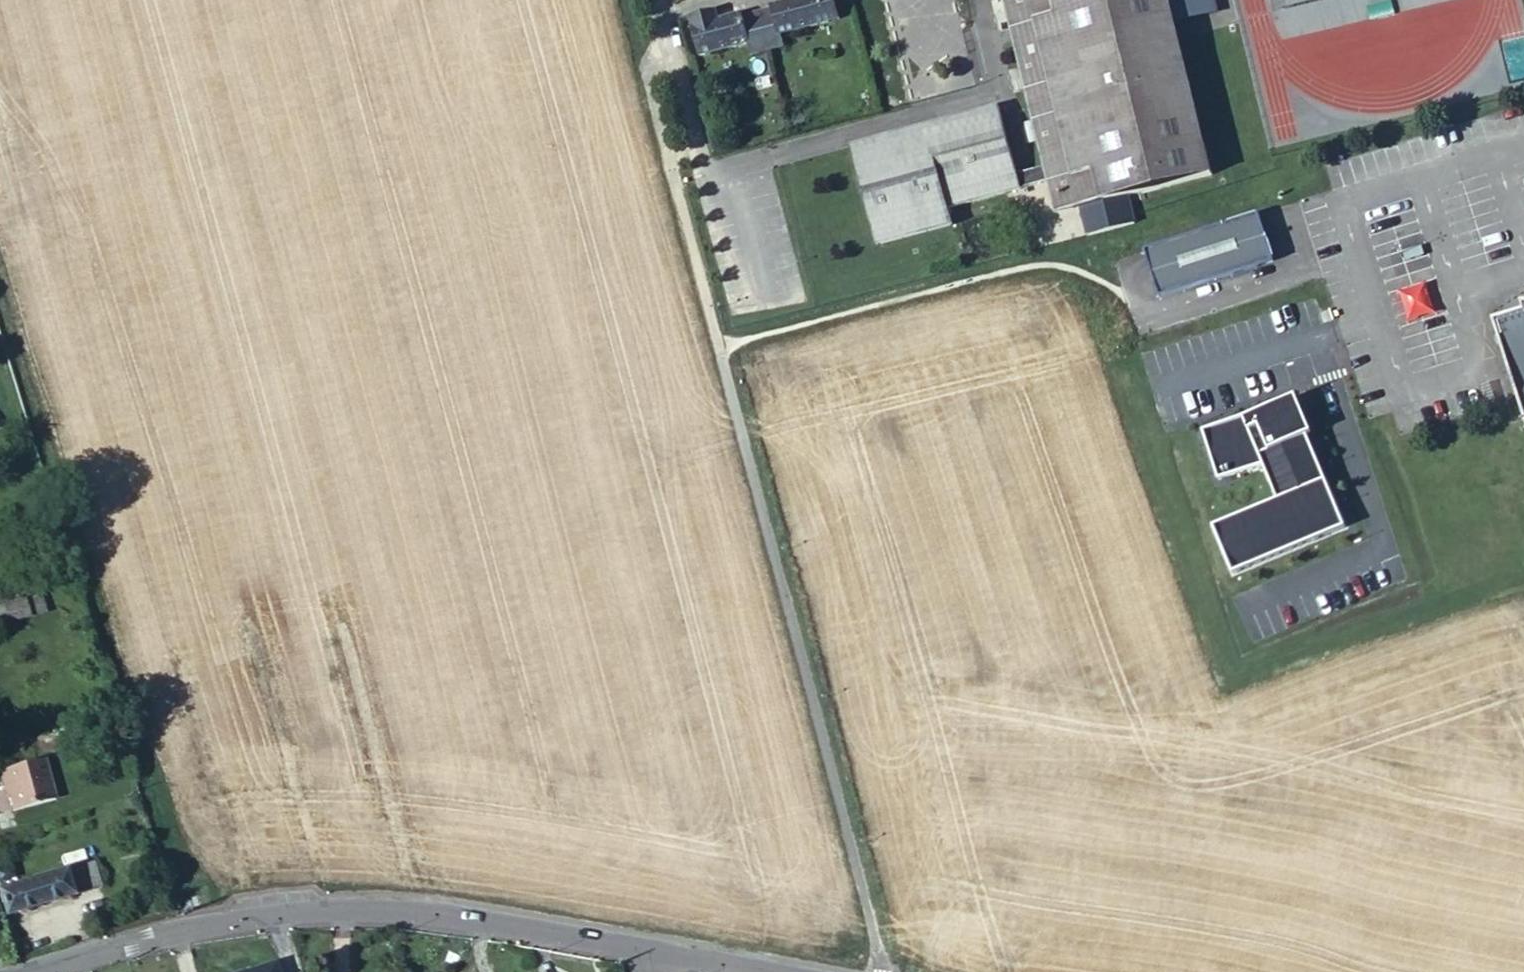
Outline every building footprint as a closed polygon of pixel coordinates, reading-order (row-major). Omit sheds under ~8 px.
[(819,0),(781,0),(769,4),(769,8),(739,18),(738,15),(717,20),(715,13),(688,21),(699,59),(746,44),(751,56),(779,48),(772,22),(786,17),(789,27),(824,15),(819,0)] [(824,15),(834,12),(831,0),(819,0),(824,15)] [(1230,148),(1184,0),(1013,0),(1060,148),(1031,158),(1010,94),(866,138),(897,238),(972,216),(968,198),(1066,165),(1077,197),(1230,148)] [(1274,260),(1259,213),(1146,249),(1161,296),(1274,260)] [(1404,320),(1432,315),(1427,284),(1398,289),(1404,320)] [(1517,312),(1520,320),(1493,329),(1518,409),(1523,408),(1523,311),(1517,312)] [(1290,402),(1201,433),(1218,481),(1264,465),(1277,501),(1212,525),(1229,572),(1347,530),(1328,477),(1318,480),(1290,402)] [(58,798),(46,758),(2,769),(6,785),(11,784),(18,809),(58,798)] [(89,864),(0,892),(0,902),(5,916),(97,886),(89,864)] [(274,963),(245,971),(277,971),(274,963)]
